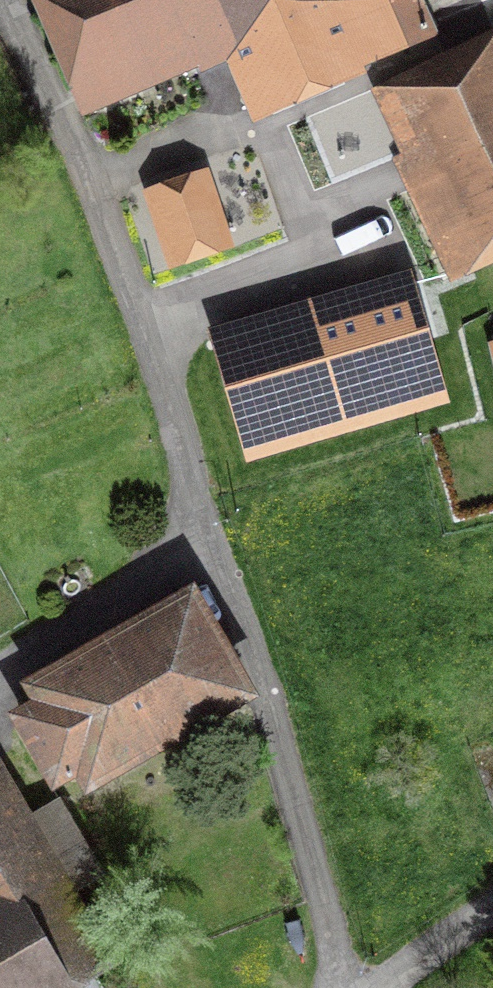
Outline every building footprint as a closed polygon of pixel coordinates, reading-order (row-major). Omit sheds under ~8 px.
[(438,41),(421,0),(29,0),(82,124),(225,64),(253,130),(368,82),(364,72),(438,41)] [(492,267),(492,33),(447,54),(443,44),(425,52),(430,63),(403,75),(399,65),(378,74),(384,85),(372,91),(371,88),(305,118),(340,194),(396,168),(451,286),(492,267)] [(141,194),(167,275),(235,253),(208,171),(141,194)] [(412,272),(206,332),(246,468),(452,408),(412,272)] [(75,790),(85,809),(261,712),(194,593),(18,691),(29,710),(7,722),(52,803),(75,790)] [(468,749),(492,813),(492,739),(468,749)] [(0,764),(0,987),(110,987),(121,982),(77,902),(107,886),(61,803),(31,819),(0,764)]
